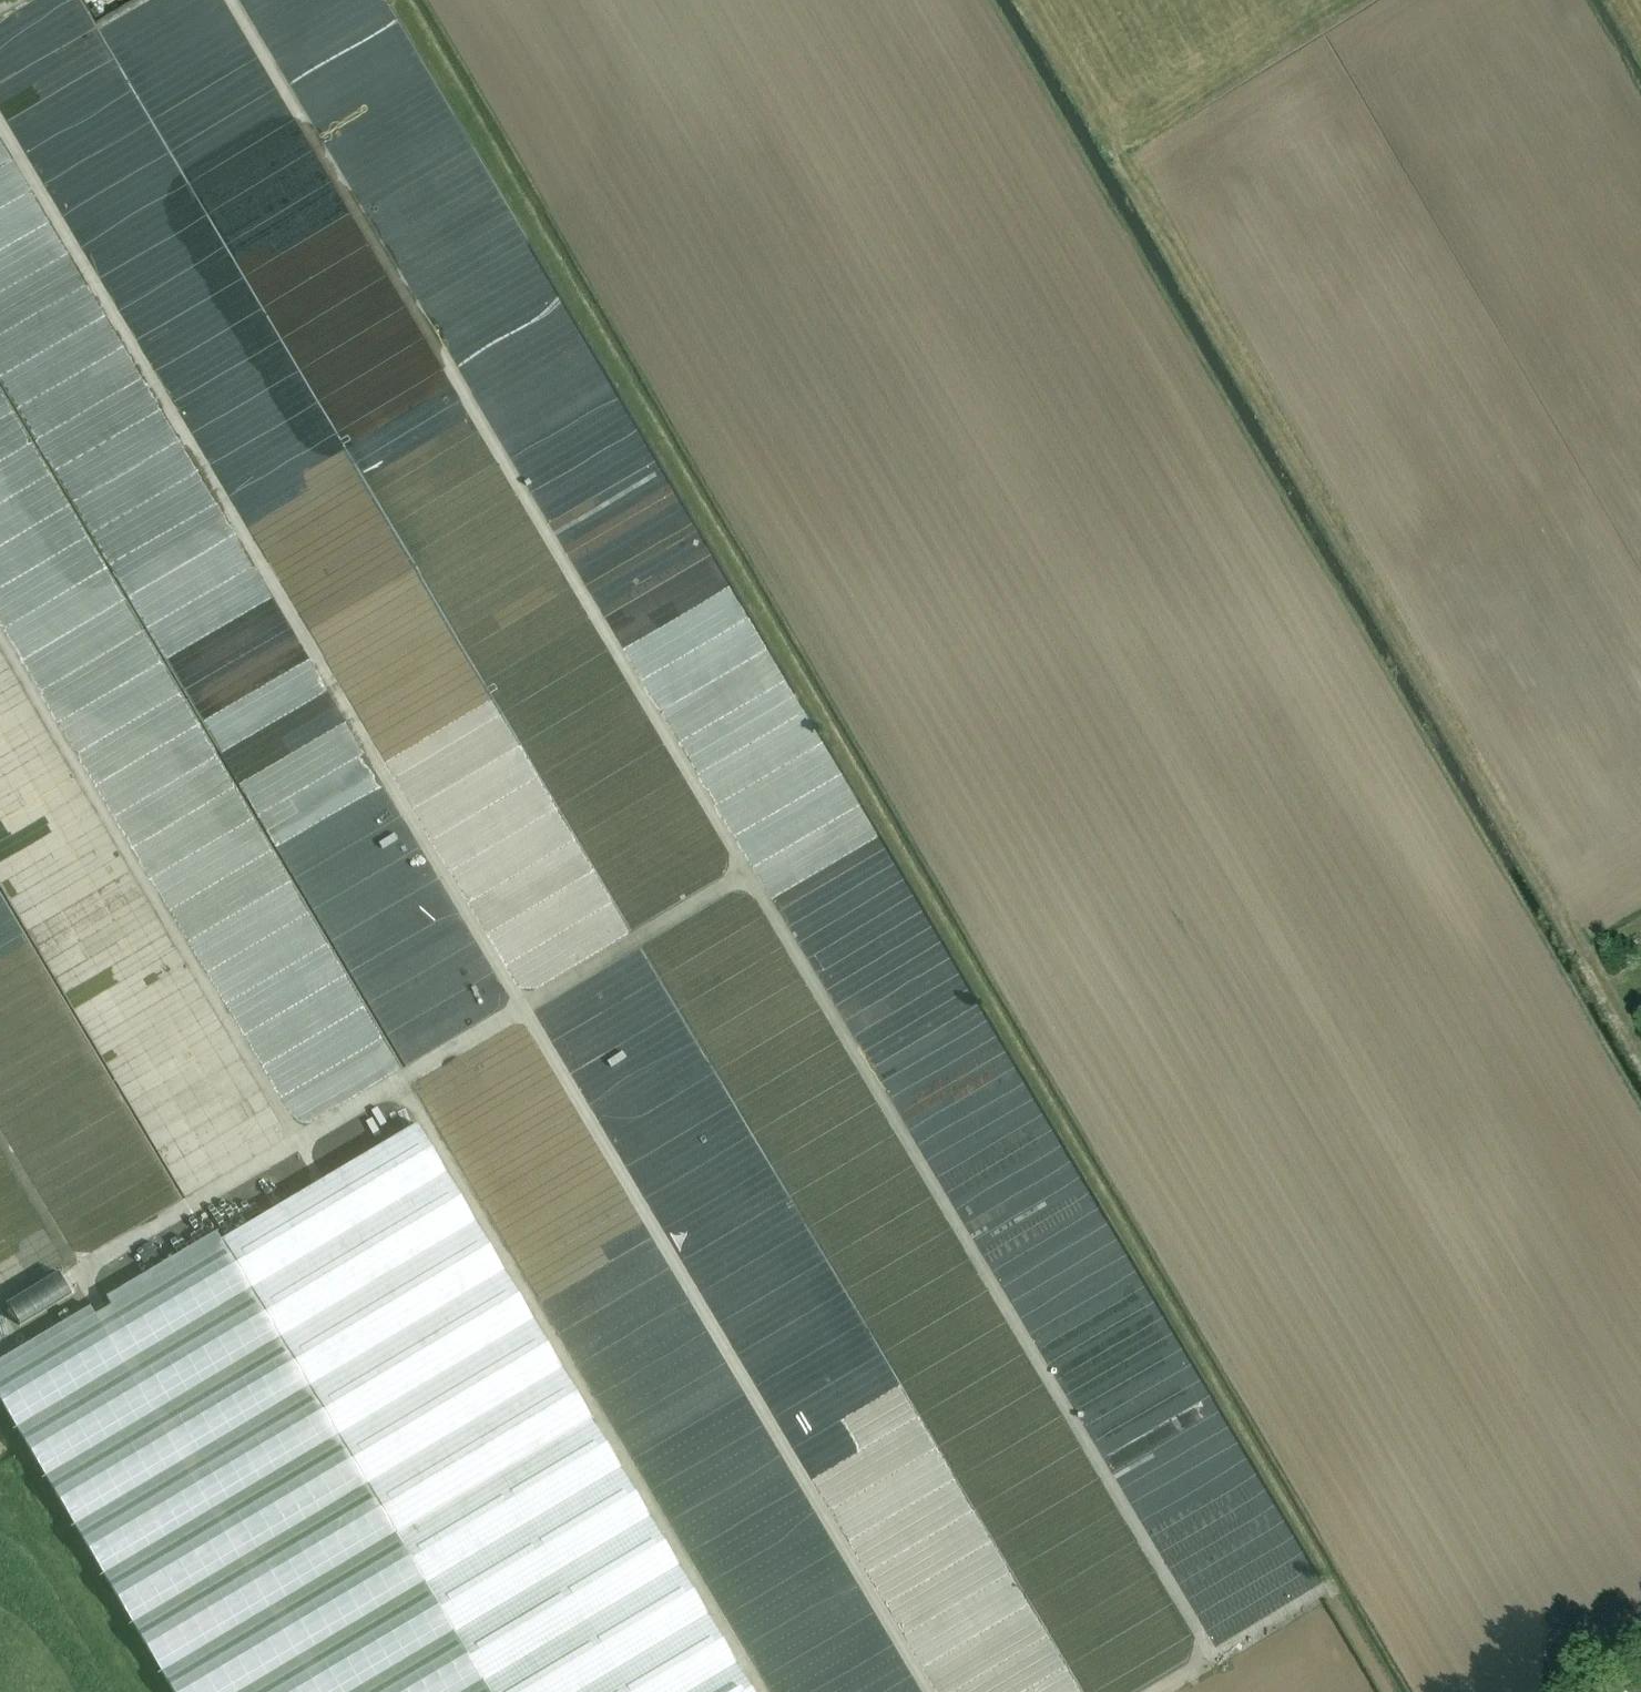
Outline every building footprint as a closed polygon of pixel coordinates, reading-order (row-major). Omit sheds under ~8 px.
[(67,277),(56,255),(56,260),(44,236),(29,238),(27,224),(44,215),(35,198),(14,201),(16,204),(6,209),(1,166),(0,166),(0,312),(67,277)] [(31,443),(22,427),(0,439),(0,459),(31,443)] [(64,569),(71,582),(97,567),(92,535),(123,591),(201,548),(153,556),(150,536),(194,512),(189,485),(162,490),(148,497),(139,482),(73,519),(31,443),(35,465),(0,471),(0,604),(64,569)] [(150,642),(61,690),(72,709),(57,717),(65,731),(131,695),(121,677),(158,657),(150,642)] [(113,806),(190,770),(200,791),(201,790),(211,810),(225,803),(219,790),(230,784),(199,720),(161,738),(171,759),(106,791),(113,806)] [(0,823),(0,884),(36,951),(128,903),(116,881),(113,882),(91,841),(97,838),(74,795),(6,831),(1,822),(0,823)] [(484,1019),(489,1031),(508,1023),(502,1011),(484,1019)] [(593,1420),(418,1126),(222,1242),(217,1234),(0,1363),(0,1400),(174,1691),(754,1691),(593,1420)] [(8,1301),(17,1318),(72,1286),(62,1269),(8,1301)] [(1330,1587),(1217,1649),(1226,1665),(1339,1602),(1330,1587)]
